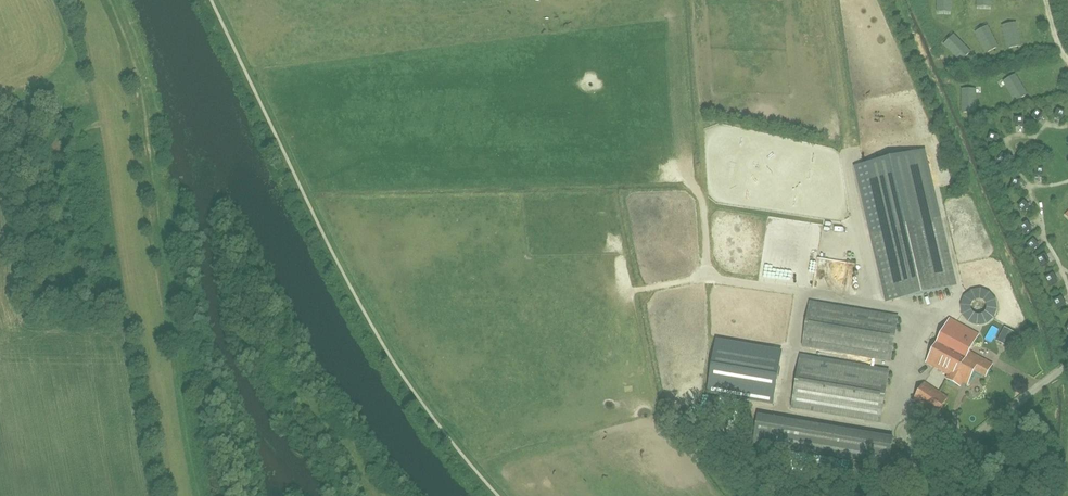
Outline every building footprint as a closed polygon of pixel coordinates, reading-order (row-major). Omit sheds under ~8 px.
[(939,10),(950,10),(950,0),(939,0),(939,10)] [(1003,23),(1008,47),(1020,45),(1015,21),(1003,23)] [(976,30),(987,52),(997,47),(986,26),(976,30)] [(945,42),(962,60),(971,52),(954,34),(945,42)] [(1005,78),(1018,100),(1027,94),(1015,73),(1005,78)] [(964,87),(963,111),(975,112),(975,87),(964,87)] [(1059,108),(1056,114),(1063,117),(1066,111),(1059,108)] [(1016,116),(1016,124),(1024,124),(1024,116),(1016,116)] [(992,132),(989,140),(997,142),(999,134),(992,132)] [(1003,152),(998,159),(1005,164),(1010,157),(1003,152)] [(911,153),(855,166),(870,234),(883,288),(886,302),(954,286),(951,276),(941,278),(911,153)] [(1037,167),(1036,175),(1044,176),(1045,168),(1037,167)] [(1016,178),(1012,185),(1020,188),(1023,180),(1016,178)] [(1025,200),(1019,205),(1025,211),(1030,205),(1025,200)] [(1017,227),(1022,233),(1028,228),(1023,222),(1017,227)] [(1032,240),(1024,243),(1027,250),(1035,248),(1032,240)] [(1047,252),(1038,257),(1042,265),(1051,261),(1047,252)] [(830,262),(830,269),(838,269),(838,272),(845,272),(845,271),(854,271),(854,262),(830,262)] [(1054,271),(1045,275),(1050,283),(1059,279),(1054,271)] [(998,297),(966,285),(954,316),(986,327),(998,297)] [(1063,295),(1054,299),(1059,307),(1067,303),(1063,295)] [(810,303),(802,347),(890,362),(898,318),(810,303)] [(950,318),(926,362),(949,374),(946,379),(960,386),(962,382),(967,385),(975,371),(986,377),(992,364),(970,352),(979,334),(950,318)] [(1005,326),(998,340),(1009,345),(1016,331),(1005,326)] [(714,361),(708,394),(772,404),(780,358),(758,355),(756,368),(714,361)] [(801,356),(792,408),(880,423),(889,371),(801,356)] [(948,397),(925,382),(912,401),(936,416),(948,397)] [(758,415),(753,443),(785,449),(790,421),(758,415)]
